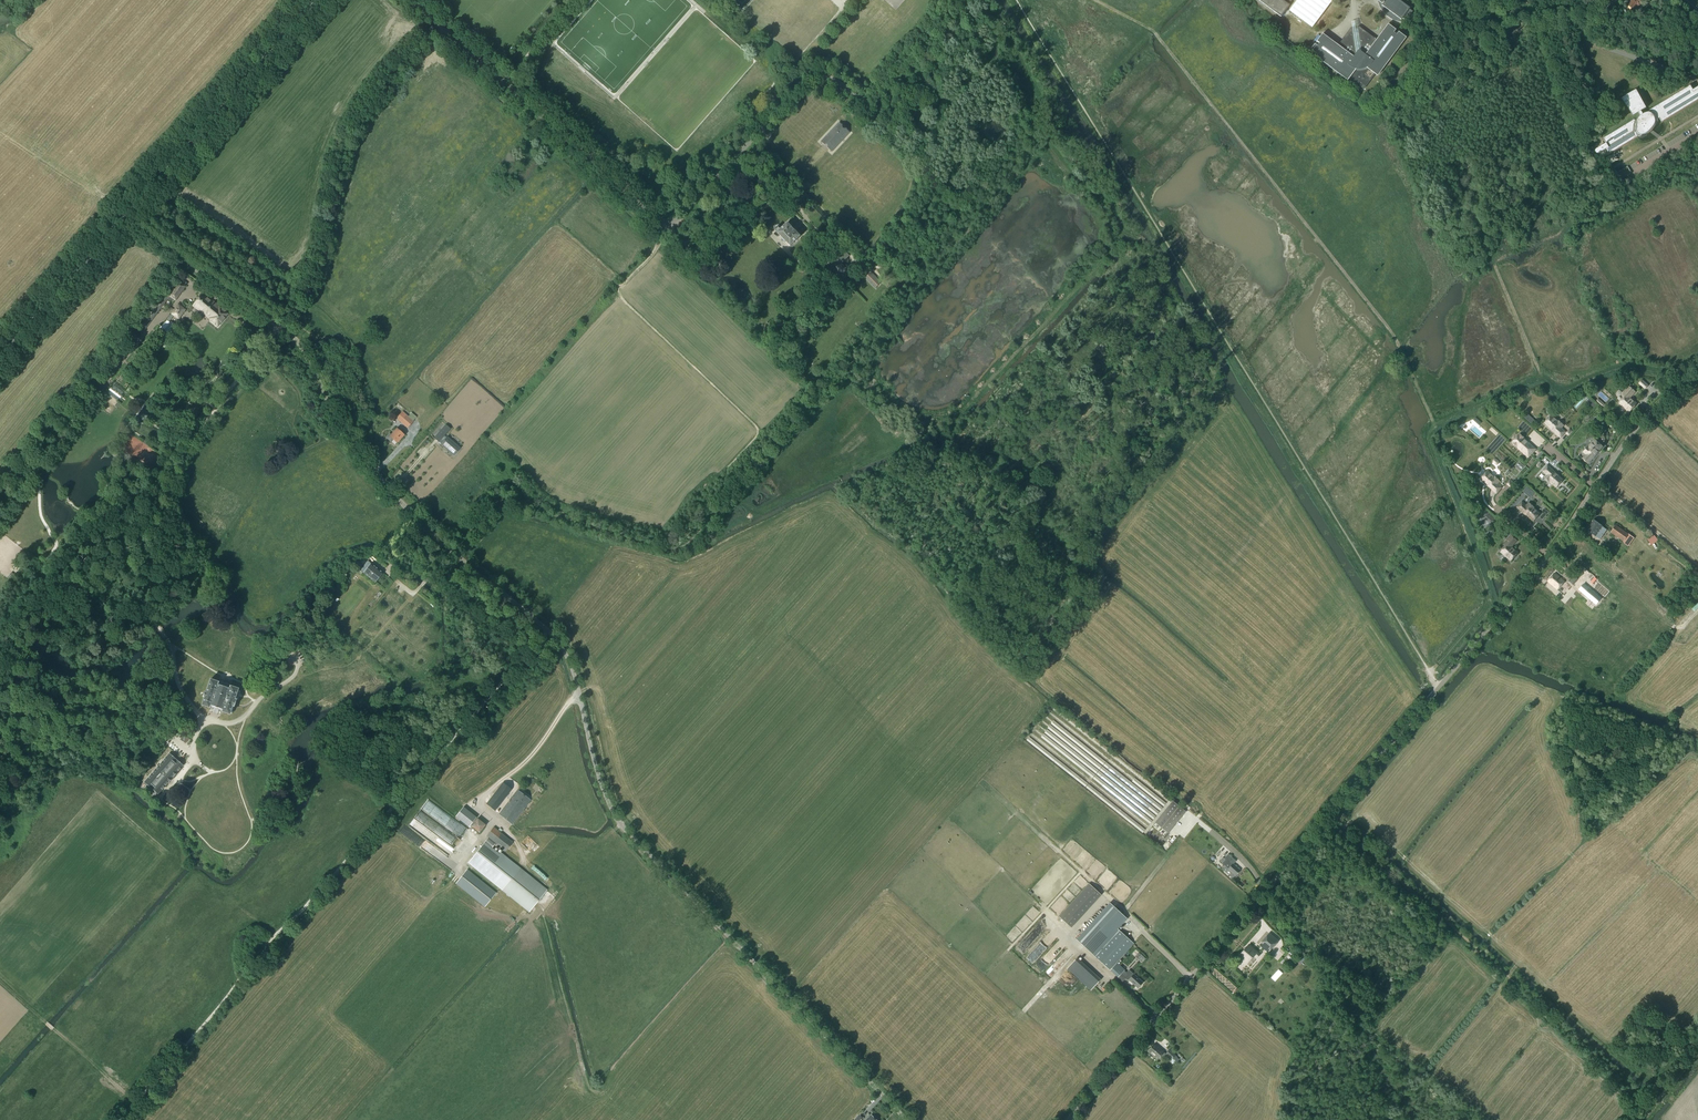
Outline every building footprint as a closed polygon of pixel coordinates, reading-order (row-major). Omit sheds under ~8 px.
[(1281,17),(1283,15),(1284,13),(1287,9),(1289,6),(1288,5),(1292,0),(1257,0),(1281,17)] [(1288,11),(1311,28),(1331,2),(1329,0),(1296,0),(1288,11)] [(1399,22),(1402,19),(1405,22),(1406,21),(1412,13),(1411,12),(1408,10),(1411,7),(1411,8),(1412,8),(1411,7),(1410,5),(1409,4),(1408,3),(1407,1),(1406,0),(1376,0),(1378,1),(1378,3),(1379,4),(1379,6),(1380,7),(1381,9),(1382,10),(1382,11),(1383,13),(1384,14),(1385,15),(1387,16),(1388,17),(1389,18),(1391,19),(1392,20),(1393,20),(1395,21),(1396,21),(1397,22),(1398,22),(1399,22)] [(1643,0),(1633,0),(1632,1),(1632,2),(1629,6),(1633,9),(1636,6),(1641,10),(1645,5),(1641,2),(1643,0)] [(1314,56),(1318,59),(1318,58),(1319,57),(1364,90),(1375,74),(1397,45),(1398,46),(1399,47),(1403,41),(1405,39),(1406,39),(1406,38),(1399,33),(1398,32),(1398,33),(1396,35),(1393,33),(1395,31),(1395,30),(1389,26),(1388,25),(1387,26),(1386,27),(1378,38),(1379,39),(1377,41),(1359,27),(1357,27),(1357,29),(1353,30),(1352,28),(1351,28),(1337,47),(1334,46),(1335,44),(1323,35),(1322,35),(1322,34),(1316,42),(1318,43),(1319,44),(1317,47),(1316,46),(1314,45),(1313,46),(1309,53),(1310,53),(1314,56)] [(1693,91),(1690,86),(1649,112),(1650,113),(1646,114),(1643,115),(1641,112),(1646,109),(1636,91),(1622,98),(1633,117),(1639,114),(1640,117),(1638,119),(1636,121),(1636,122),(1635,120),(1603,139),(1606,144),(1597,150),(1597,149),(1596,151),(1596,152),(1597,153),(1598,154),(1600,153),(1606,150),(1609,155),(1637,138),(1639,138),(1641,139),(1643,138),(1645,137),(1653,130),(1656,125),(1657,124),(1657,122),(1657,121),(1657,120),(1659,119),(1661,123),(1697,100),(1697,88),(1693,91)] [(832,152),(850,133),(839,122),(821,142),(832,152)] [(1631,173),(1627,166),(1617,173),(1615,170),(1611,173),(1619,186),(1624,183),(1621,179),(1631,173)] [(800,236),(787,223),(782,229),(779,226),(774,230),(790,246),(800,236)] [(844,266),(841,264),(849,256),(844,251),(829,265),(841,276),(847,270),(847,269),(849,267),(846,264),(844,266)] [(881,283),(871,272),(865,278),(875,289),(881,283)] [(175,300),(185,286),(179,282),(169,296),(175,300)] [(151,322),(161,309),(160,308),(164,302),(165,303),(169,298),(168,297),(169,296),(164,293),(146,318),(151,322)] [(218,327),(229,314),(203,293),(192,306),(218,327)] [(178,305),(172,314),(178,318),(184,310),(178,305)] [(158,340),(163,345),(170,336),(172,336),(174,334),(175,332),(175,330),(177,327),(174,324),(171,322),(170,323),(167,320),(161,327),(160,326),(158,329),(158,330),(158,331),(157,331),(157,332),(158,332),(158,333),(158,334),(159,334),(161,336),(158,340)] [(1645,378),(1642,381),(1648,386),(1651,383),(1645,378)] [(122,395),(123,393),(114,385),(112,388),(111,387),(110,387),(109,388),(109,389),(109,390),(110,391),(108,393),(117,400),(119,398),(120,399),(121,399),(122,399),(122,398),(123,398),(123,397),(123,396),(122,395)] [(1632,401),(1630,398),(1635,392),(1630,387),(1624,393),(1627,395),(1619,403),(1629,412),(1637,404),(1632,400),(1632,401)] [(1603,409),(1606,405),(1598,398),(1595,402),(1603,409)] [(402,412),(396,419),(407,429),(414,421),(402,412)] [(1558,422),(1551,416),(1545,423),(1552,430),(1561,438),(1565,432),(1561,428),(1563,425),(1558,421),(1558,422)] [(446,438),(444,436),(450,429),(445,425),(434,438),(454,455),(461,448),(447,436),(446,438)] [(404,436),(397,430),(392,435),(390,434),(386,438),(391,443),(393,440),(397,443),(404,436)] [(1525,439),(1520,435),(1519,436),(1519,435),(1512,443),(1513,443),(1512,444),(1517,448),(1517,447),(1520,450),(1523,452),(1525,450),(1531,455),(1536,450),(1530,445),(1530,444),(1527,442),(1524,440),(1525,439)] [(1596,454),(1603,447),(1595,440),(1589,447),(1588,447),(1584,452),(1587,455),(1583,459),(1588,464),(1596,455),(1596,454)] [(1557,487),(1563,480),(1556,474),(1547,466),(1542,471),(1547,475),(1544,478),(1550,483),(1550,482),(1557,487)] [(1494,477),(1488,472),(1481,479),(1488,485),(1488,486),(1497,494),(1501,488),(1497,484),(1500,481),(1494,477)] [(1507,485),(1512,490),(1515,486),(1510,481),(1507,485)] [(1527,487),(1525,490),(1523,492),(1530,498),(1534,493),(1527,487)] [(1526,506),(1522,502),(1517,508),(1526,515),(1533,521),(1540,514),(1534,509),(1534,508),(1529,503),(1526,506)] [(1491,516),(1487,521),(1492,525),(1496,520),(1491,516)] [(1600,540),(1603,536),(1607,530),(1603,527),(1593,520),(1586,530),(1596,537),(1598,539),(1600,540)] [(1628,545),(1633,538),(1629,535),(1616,526),(1611,533),(1623,542),(1624,542),(1628,545)] [(1511,547),(1517,541),(1511,536),(1506,542),(1508,544),(1501,552),(1511,561),(1518,553),(1514,549),(1513,550),(1511,547)] [(360,571),(364,574),(371,564),(368,561),(360,571)] [(375,583),(383,573),(371,564),(364,574),(375,583)] [(17,577),(11,573),(8,577),(14,581),(17,577)] [(1565,584),(1566,583),(1565,582),(1556,574),(1548,582),(1558,590),(1564,583),(1565,584)] [(1575,582),(1577,579),(1573,576),(1569,582),(1573,585),(1575,582)] [(1590,599),(1596,604),(1601,599),(1584,585),(1579,590),(1587,597),(1588,596),(1590,598),(1590,599)] [(238,700),(241,691),(238,690),(238,689),(210,680),(206,693),(205,692),(203,697),(204,697),(202,705),(230,715),(230,714),(232,714),(234,707),(234,708),(237,700),(238,700)] [(1106,762),(1047,715),(1044,719),(1103,765),(1106,762)] [(1102,766),(1043,719),(1040,723),(1099,770),(1102,766)] [(1099,771),(1040,724),(1037,727),(1096,774),(1099,771)] [(1095,775),(1036,728),(1033,732),(1092,779),(1095,775)] [(1092,779),(1033,732),(1030,736),(1089,783),(1092,779)] [(1088,784),(1029,737),(1027,741),(1085,787),(1088,784)] [(144,783),(158,795),(183,766),(169,754),(144,783)] [(1170,799),(1113,754),(1111,757),(1167,802),(1170,799)] [(1166,803),(1110,758),(1107,762),(1163,807),(1166,803)] [(1163,807),(1106,762),(1103,766),(1160,811),(1163,807)] [(1159,812),(1103,767),(1100,770),(1156,815),(1159,812)] [(1156,816),(1099,771),(1096,775),(1153,820),(1156,816)] [(1152,821),(1096,776),(1093,779),(1149,824),(1152,821)] [(1149,825),(1092,780),(1089,784),(1146,829),(1149,825)] [(495,811),(511,790),(503,783),(486,805),(495,811)] [(1145,829),(1089,784),(1086,788),(1143,833),(1145,829)] [(512,825),(523,811),(531,801),(517,790),(498,815),(512,825)] [(1168,834),(1186,812),(1173,801),(1155,823),(1168,834)] [(463,807),(456,816),(469,826),(476,816),(463,807)] [(479,833),(485,826),(477,819),(471,827),(479,833)] [(505,852),(512,843),(493,828),(486,837),(505,852)] [(495,845),(488,839),(468,863),(529,912),(548,888),(546,891),(492,848),(495,845)] [(1233,859),(1230,856),(1228,855),(1224,859),(1223,858),(1220,861),(1222,863),(1222,864),(1226,867),(1223,870),(1232,878),(1235,876),(1240,870),(1233,864),(1230,867),(1228,865),(1233,859)] [(484,908),(495,894),(467,870),(455,884),(484,908)] [(1088,885),(1063,913),(1075,924),(1100,896),(1088,885)] [(1077,940),(1093,955),(1117,929),(1126,919),(1110,904),(1077,940)] [(1059,917),(1071,928),(1075,924),(1063,913),(1059,917)] [(1109,970),(1133,944),(1117,929),(1093,955),(1109,970)] [(1268,953),(1278,941),(1269,934),(1259,945),(1268,953)] [(1256,958),(1260,955),(1249,945),(1238,957),(1246,964),(1253,956),(1256,958)] [(1298,958),(1301,955),(1293,948),(1289,954),(1295,959),(1297,957),(1298,958)] [(1068,970),(1085,985),(1095,975),(1078,959),(1068,970)] [(1124,970),(1117,963),(1110,971),(1118,977),(1117,978),(1122,982),(1125,979),(1128,981),(1129,980),(1138,989),(1143,983),(1139,979),(1134,975),(1129,971),(1126,973),(1124,971),(1124,970)] [(1095,975),(1085,985),(1091,991),(1100,980),(1095,975)] [(1163,1053),(1154,1044),(1148,1051),(1157,1060),(1161,1055),(1164,1058),(1166,1056),(1171,1060),(1172,1060),(1172,1061),(1171,1062),(1172,1064),(1173,1064),(1174,1063),(1174,1062),(1175,1061),(1175,1060),(1181,1065),(1183,1063),(1177,1058),(1177,1057),(1175,1055),(1169,1050),(1166,1054),(1164,1052),(1163,1053)]
